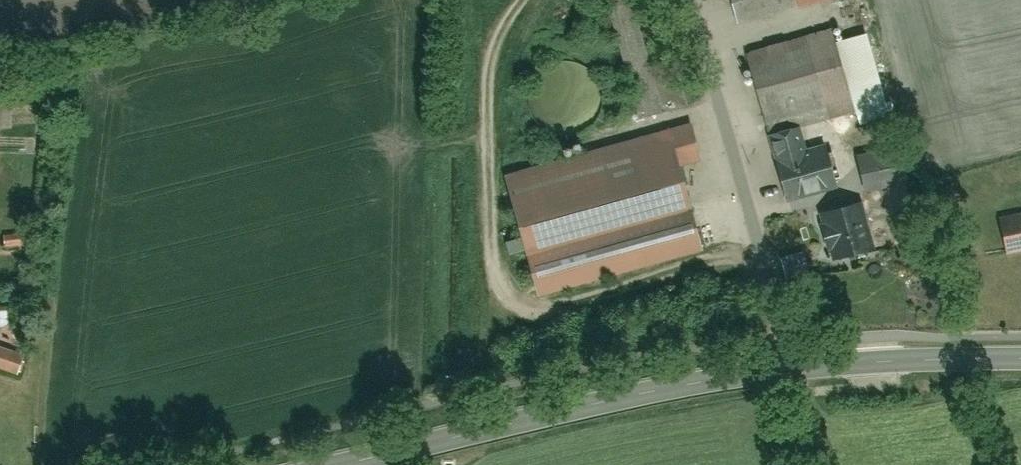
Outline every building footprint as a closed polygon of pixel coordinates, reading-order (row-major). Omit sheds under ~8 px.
[(631,110),(682,98),(659,0),(605,0),(631,110)] [(727,27),(828,0),(720,0),(727,27)] [(750,58),(768,128),(882,100),(864,30),(750,58)] [(696,258),(675,170),(691,166),(681,122),(568,149),(571,163),(495,181),(524,299),(696,258)] [(768,135),(785,200),(839,186),(827,143),(805,148),(799,126),(768,135)] [(876,248),(863,198),(818,210),(832,260),(876,248)] [(1002,259),(1020,255),(1020,219),(995,225),(1002,259)]
